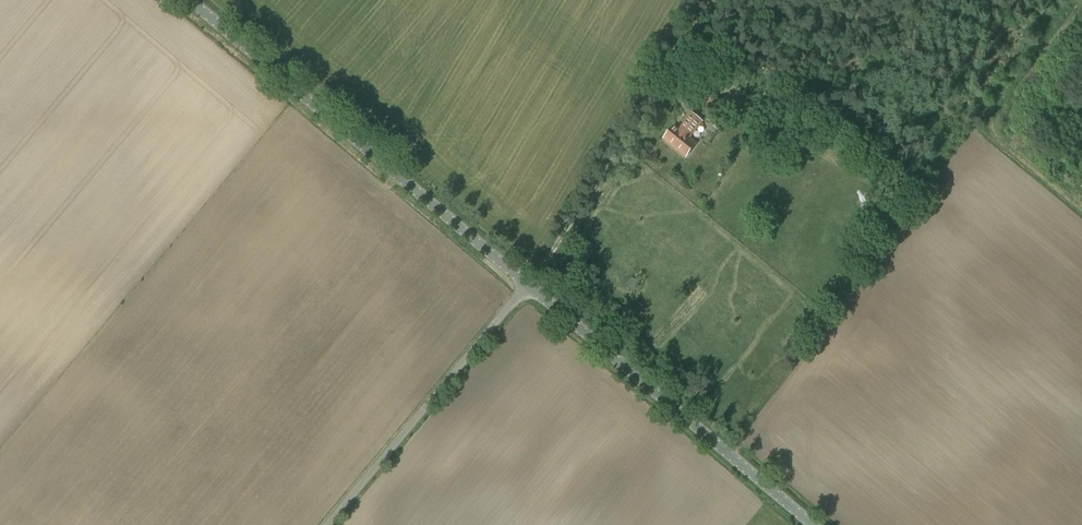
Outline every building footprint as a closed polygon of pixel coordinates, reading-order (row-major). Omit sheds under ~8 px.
[(691,137),(703,122),(692,113),(680,128),(675,125),(664,139),(686,156),(697,142),(691,137)] [(753,146),(762,136),(755,130),(749,136),(750,137),(747,140),(753,146)] [(855,160),(861,152),(856,148),(850,156),(855,160)]
